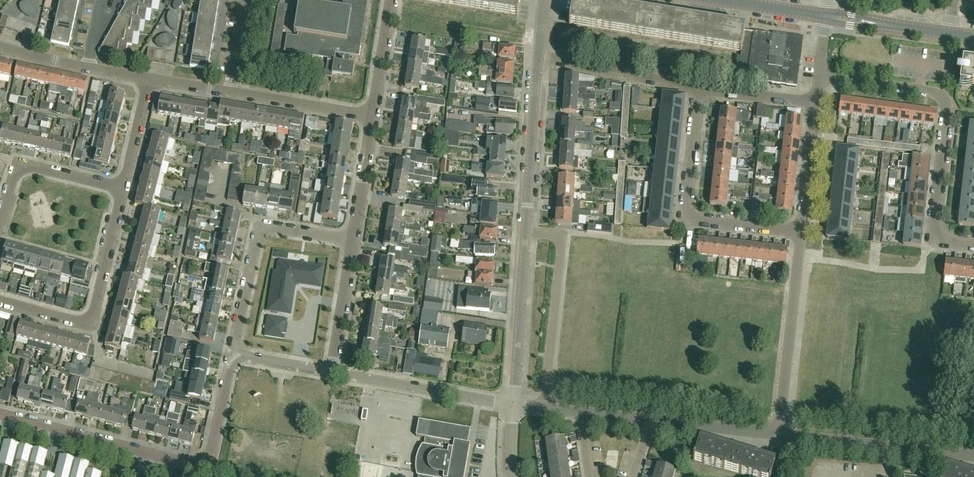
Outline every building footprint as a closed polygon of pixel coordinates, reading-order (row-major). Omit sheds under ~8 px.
[(124,6),(151,10),(153,0),(127,0),(124,6)] [(173,9),(173,10),(174,10),(175,10),(176,10),(177,10),(178,9),(179,9),(180,8),(181,7),(181,6),(182,5),(182,4),(183,3),(183,1),(183,0),(176,0),(175,1),(174,2),(174,3),(173,4),(173,5),(173,6),(173,7),(173,9)] [(354,65),(348,64),(349,57),(359,58),(368,0),(367,0),(344,0),(342,11),(299,4),(298,8),(278,5),(269,63),(277,64),(286,12),(297,14),(294,34),(298,34),(297,37),(287,36),(284,52),(328,59),(325,78),(331,79),(332,75),(352,78),(354,65)] [(448,5),(483,11),(484,0),(449,0),(448,5)] [(483,11),(517,17),(520,0),(484,0),(483,11)] [(60,1),(58,12),(75,16),(78,5),(60,1)] [(569,25),(603,30),(607,7),(595,5),(594,5),(594,3),(587,2),(587,4),(586,3),(586,4),(574,2),(574,1),(573,1),(569,25)] [(218,7),(200,4),(199,14),(216,17),(218,7)] [(124,6),(118,18),(145,22),(146,10),(151,11),(151,10),(124,6)] [(603,30),(637,36),(641,13),(629,11),(630,11),(628,10),(629,8),(621,7),(621,9),(620,9),(607,7),(603,30)] [(56,22),(73,26),(75,16),(58,12),(56,22)] [(637,36),(672,41),(676,18),(664,16),(662,16),(663,14),(656,13),(655,15),(654,14),(654,15),(641,13),(637,36)] [(197,25),(214,28),(216,17),(199,14),(197,25)] [(5,29),(9,18),(2,16),(0,22),(0,27),(5,29)] [(5,29),(11,31),(15,20),(9,18),(5,29)] [(118,18),(111,29),(138,34),(140,22),(144,22),(145,22),(118,18)] [(672,41),(706,47),(710,24),(698,22),(697,21),(697,19),(690,18),(689,20),(688,20),(676,18),(672,41)] [(15,20),(11,31),(17,33),(21,22),(15,20)] [(17,33),(24,35),(27,24),(21,22),(17,33)] [(56,22),(53,33),(71,37),(73,26),(56,22)] [(27,24),(24,35),(30,37),(34,26),(27,24)] [(744,32),(745,29),(744,29),(732,27),(731,27),(731,25),(724,24),(724,26),(722,25),(722,26),(710,24),(706,47),(741,53),(744,32)] [(214,28),(197,25),(195,36),(213,39),(214,28)] [(111,29),(104,41),(131,45),(133,33),(138,34),(111,29)] [(744,32),(741,53),(736,79),(777,85),(777,79),(779,79),(779,77),(781,77),(782,69),(774,68),(775,60),(769,59),(772,35),(744,32)] [(68,48),(68,47),(71,37),(53,33),(51,44),(68,48)] [(782,69),(784,54),(786,37),(772,35),(769,59),(775,60),(774,68),(782,69)] [(213,39),(195,36),(193,46),(211,49),(213,39)] [(802,40),(786,37),(784,54),(788,55),(789,52),(798,53),(798,54),(800,55),(802,40)] [(413,39),(411,51),(424,53),(433,55),(436,55),(436,50),(425,48),(426,41),(413,39)] [(455,40),(453,55),(460,55),(461,48),(464,48),(465,42),(455,40)] [(98,53),(125,58),(127,45),(131,46),(131,45),(104,41),(98,53)] [(514,60),(515,50),(500,48),(500,46),(483,44),(482,51),(500,53),(499,59),(514,60)] [(211,49),(193,46),(192,57),(209,60),(211,49)] [(153,62),(154,51),(148,50),(146,61),(153,62)] [(161,52),(154,51),(153,62),(159,63),(161,52)] [(424,53),(411,51),(409,63),(422,65),(427,66),(428,60),(432,60),(433,55),(424,53)] [(167,53),(161,52),(159,63),(166,64),(167,53)] [(784,54),(782,69),(798,71),(800,55),(798,54),(798,53),(789,52),(788,55),(784,54)] [(174,54),(167,53),(166,64),(172,65),(174,54)] [(209,60),(192,57),(190,68),(207,71),(209,60)] [(961,82),(973,84),(973,63),(964,61),(961,82)] [(0,62),(0,64),(0,76),(10,78),(12,65),(0,62)] [(407,75),(420,77),(422,65),(409,63),(407,75)] [(479,72),(512,75),(513,65),(498,63),(498,69),(480,67),(479,72)] [(29,68),(17,66),(14,79),(26,81),(29,68)] [(41,71),(29,68),(26,81),(38,84),(41,71)] [(777,79),(777,85),(796,87),(798,71),(782,69),(781,77),(779,77),(779,79),(777,79)] [(41,71),(38,84),(49,86),(52,73),(41,71)] [(511,85),(512,75),(479,72),(479,76),(491,78),(490,81),(492,83),(511,85)] [(52,73),(49,86),(48,93),(60,95),(61,89),(64,76),(52,73)] [(420,77),(407,75),(405,87),(418,89),(419,83),(442,87),(443,81),(432,79),(425,78),(420,77)] [(578,83),(578,77),(563,75),(562,77),(562,82),(563,83),(565,83),(565,88),(578,89),(587,90),(593,90),(594,84),(583,83),(578,83)] [(71,99),(73,91),(76,78),(64,76),(61,89),(67,90),(65,98),(71,99)] [(75,110),(78,92),(85,94),(88,81),(76,78),(73,91),(71,99),(69,108),(68,116),(72,117),(73,110),(75,110)] [(621,84),(612,82),(611,90),(620,91),(621,84)] [(491,85),(487,84),(479,83),(478,90),(486,91),(486,96),(513,99),(515,89),(491,86),(491,85)] [(565,88),(564,100),(577,101),(589,102),(596,102),(596,96),(586,95),(587,90),(578,89),(565,88)] [(623,88),(620,137),(620,138),(627,139),(630,88),(623,88)] [(107,103),(122,106),(125,95),(110,91),(107,103)] [(658,107),(657,109),(683,111),(685,97),(662,94),(661,107),(658,107)] [(515,113),(517,103),(476,97),(475,103),(493,106),(492,108),(498,109),(498,110),(515,113)] [(32,100),(22,98),(21,106),(31,108),(32,100)] [(169,116),(172,100),(160,98),(157,114),(169,116)] [(427,98),(426,105),(444,108),(445,102),(445,101),(427,98)] [(402,106),(401,112),(414,114),(430,117),(430,116),(428,116),(429,110),(415,107),(416,101),(403,99),(403,100),(400,99),(399,106),(402,106)] [(169,116),(181,118),(184,102),(172,100),(169,116)] [(589,102),(577,101),(564,100),(563,105),(561,105),(561,111),(563,112),(576,113),(576,107),(589,108),(589,102)] [(838,114),(850,116),(852,101),(840,100),(838,114)] [(862,117),(864,103),(852,101),(850,116),(862,117)] [(184,102),(181,118),(193,120),(196,104),(184,102)] [(107,103),(105,115),(119,118),(122,106),(107,103)] [(221,103),(220,108),(218,119),(230,121),(232,105),(221,103)] [(862,117),(874,119),(876,105),(864,103),(862,117)] [(208,106),(196,104),(193,120),(200,121),(198,128),(204,129),(208,106)] [(244,107),(232,105),(230,121),(241,123),(244,107)] [(886,120),(888,106),(876,105),(874,119),(886,120)] [(218,119),(220,108),(208,106),(204,129),(205,126),(217,128),(218,124),(218,119)] [(764,118),(766,108),(766,107),(758,106),(756,117),(764,118)] [(900,108),(888,106),(886,120),(898,122),(900,108)] [(241,123),(254,125),(256,109),(244,107),(241,123)] [(898,122),(910,124),(912,109),(900,108),(898,122)] [(265,127),(268,111),(256,109),(254,125),(265,127)] [(661,111),(659,124),(681,126),(683,111),(657,109),(657,110),(661,111)] [(922,125),(924,111),(912,109),(910,124),(922,125)] [(742,112),(720,110),(718,122),(734,124),(741,124),(741,121),(742,112)] [(280,113),(268,111),(265,127),(277,129),(280,113)] [(936,112),(924,111),(922,125),(934,127),(936,112)] [(414,114),(401,112),(399,124),(412,126),(413,120),(429,123),(430,117),(414,114)] [(289,131),(292,115),(280,113),(277,129),(289,131)] [(102,126),(117,130),(119,118),(105,115),(102,126)] [(304,117),(292,115),(289,131),(296,133),(295,141),(300,142),(301,142),(302,134),(301,134),(304,117)] [(305,126),(304,130),(311,131),(316,132),(318,120),(306,117),(305,126)] [(474,125),(476,125),(485,126),(487,126),(487,134),(514,136),(515,122),(486,120),(486,118),(474,117),(474,125)] [(785,117),(784,129),(800,131),(801,119),(785,117)] [(611,136),(619,137),(620,120),(605,119),(605,127),(609,127),(612,130),(611,136)] [(561,133),(575,134),(585,134),(585,124),(575,123),(575,121),(560,120),(560,127),(562,127),(561,133)] [(445,131),(467,134),(469,124),(446,121),(445,131)] [(330,126),(329,134),(351,137),(353,125),(336,122),(335,127),(330,126)] [(718,122),(717,133),(733,135),(734,124),(718,122)] [(399,124),(397,136),(410,138),(416,139),(422,140),(423,134),(411,132),(412,126),(399,124)] [(655,137),(654,139),(680,141),(681,126),(659,124),(658,137),(655,137)] [(114,142),(117,130),(102,126),(99,138),(114,142)] [(16,130),(3,127),(0,141),(0,142),(12,145),(16,130)] [(47,153),(50,138),(52,131),(40,128),(39,135),(38,135),(35,150),(47,153)] [(783,141),(798,143),(800,131),(784,129),(783,141)] [(27,133),(16,130),(12,145),(24,147),(27,133)] [(304,130),(302,142),(307,143),(310,143),(311,131),(304,130)] [(24,147),(35,150),(38,135),(27,133),(24,147)] [(592,135),(585,134),(575,134),(561,133),(561,137),(560,137),(559,138),(559,142),(560,144),(561,144),(560,145),(574,145),(574,139),(592,141),(592,135)] [(716,145),(732,147),(733,135),(717,133),(716,145)] [(191,135),(189,141),(202,145),(203,137),(191,134),(191,135)] [(349,149),(351,137),(329,134),(327,146),(349,149)] [(150,146),(166,151),(170,139),(153,135),(150,146)] [(410,138),(397,136),(395,148),(407,150),(406,156),(428,160),(438,162),(439,155),(414,151),(416,139),(410,138)] [(215,139),(203,137),(202,145),(207,146),(214,147),(215,141),(215,139)] [(62,141),(50,138),(47,153),(59,155),(62,141)] [(99,138),(96,150),(111,153),(114,142),(99,138)] [(486,151),(490,152),(505,153),(506,141),(487,139),(486,151)] [(656,152),(656,154),(678,156),(680,141),(654,139),(654,140),(657,140),(656,152)] [(62,141),(59,155),(71,158),(74,144),(62,141)] [(797,155),(798,143),(783,141),(782,153),(797,155)] [(302,142),(301,142),(300,142),(298,151),(305,153),(307,143),(302,142)] [(560,145),(560,157),(591,159),(592,152),(574,151),(574,145),(560,145)] [(716,145),(715,157),(730,159),(732,147),(716,145)] [(175,153),(166,151),(150,146),(147,158),(163,162),(165,156),(173,158),(175,153)] [(347,161),(349,149),(327,146),(332,147),(330,158),(347,161)] [(836,152),(835,162),(856,165),(858,150),(837,147),(836,152)] [(597,148),(598,160),(613,159),(613,148),(597,148)] [(965,161),(973,162),(973,149),(967,148),(965,161)] [(204,152),(201,165),(212,168),(213,162),(209,161),(211,150),(204,149),(204,152)] [(111,153),(96,150),(94,162),(108,165),(111,153)] [(213,162),(219,163),(220,152),(211,150),(209,161),(213,162)] [(504,166),(505,153),(490,152),(486,151),(474,150),(474,156),(483,157),(491,157),(491,164),(504,166)] [(84,152),(81,152),(76,151),(75,151),(73,159),(81,161),(84,152)] [(305,154),(298,153),(296,164),(303,165),(305,154)] [(782,153),(780,165),(796,166),(797,155),(782,153)] [(229,165),(233,165),(237,166),(239,155),(231,154),(229,165)] [(654,168),(654,169),(676,171),(678,156),(656,154),(654,167),(651,166),(651,168),(654,168)] [(243,173),(246,156),(239,155),(237,166),(233,165),(232,171),(243,173)] [(406,156),(405,162),(397,161),(397,162),(395,162),(394,163),(393,165),(394,167),(396,168),(395,174),(408,176),(432,180),(433,173),(416,170),(414,164),(427,166),(428,160),(406,156)] [(329,163),(328,170),(345,173),(347,161),(330,158),(322,157),(321,162),(329,163)] [(591,159),(560,157),(559,169),(573,170),(578,170),(578,158),(591,159)] [(729,171),(730,159),(715,157),(713,169),(729,171)] [(911,170),(927,172),(929,159),(912,157),(912,165),(897,163),(897,168),(905,169),(911,170)] [(144,170),(160,174),(163,162),(147,158),(144,170)] [(964,174),(973,175),(973,162),(965,161),(964,174)] [(281,171),(285,172),(286,165),(282,165),(282,163),(274,162),(273,169),(281,170),(281,171)] [(454,176),(454,162),(446,162),(446,175),(454,176)] [(618,170),(617,177),(614,225),(621,225),(625,163),(618,162),(618,170)] [(855,180),(856,165),(835,162),(833,178),(855,180)] [(503,168),(472,164),(467,164),(467,168),(471,169),(471,170),(487,172),(486,177),(502,179),(503,168)] [(201,165),(200,171),(211,174),(212,168),(201,165)] [(779,176),(794,178),(796,166),(780,165),(779,176)] [(304,169),(303,178),(310,180),(311,170),(304,169)] [(650,182),(650,183),(674,186),(676,171),(654,169),(653,182),(650,182)] [(728,182),(729,171),(713,169),(712,180),(728,182)] [(904,182),(910,182),(926,184),(927,172),(911,170),(905,169),(904,182)] [(141,182),(157,186),(160,174),(144,170),(141,182)] [(326,182),(343,185),(345,173),(328,170),(326,182)] [(880,171),(879,183),(886,184),(887,172),(880,171)] [(395,174),(393,185),(414,188),(407,187),(408,181),(431,185),(432,183),(432,180),(408,176),(395,174)] [(964,174),(962,187),(973,188),(973,175),(964,174)] [(291,213),(291,211),(295,212),(300,176),(291,175),(288,196),(282,195),(279,212),(291,213)] [(464,178),(456,177),(444,176),(444,182),(464,184),(464,178)] [(779,176),(778,188),(793,190),(794,178),(779,176)] [(231,177),(230,183),(241,185),(242,179),(231,177)] [(558,177),(557,189),(573,190),(574,178),(558,177)] [(833,178),(831,193),(853,195),(855,180),(833,178)] [(712,180),(711,192),(727,194),(728,182),(712,180)] [(478,193),(477,197),(496,199),(497,189),(488,188),(489,183),(472,181),(471,192),(478,193)] [(138,193),(154,197),(157,186),(141,182),(138,193)] [(323,182),(321,194),(341,197),(343,185),(326,182),(323,182)] [(910,182),(908,195),(925,197),(926,184),(910,182)] [(674,186),(650,183),(649,185),(652,185),(651,199),(673,201),(674,186)] [(264,192),(258,191),(255,208),(267,210),(269,193),(271,185),(266,184),(264,192)] [(413,194),(414,188),(393,185),(391,197),(405,199),(406,193),(413,194)] [(961,200),(973,201),(973,188),(962,187),(961,200)] [(776,200),(792,202),(793,190),(778,188),(776,200)] [(255,208),(258,191),(245,189),(243,206),(255,208)] [(573,190),(557,189),(557,201),(572,202),(573,190)] [(727,194),(711,192),(710,204),(725,206),(727,194)] [(151,209),(154,197),(138,193),(135,205),(145,207),(151,209)] [(267,210),(279,212),(282,195),(269,193),(267,210)] [(323,206),(340,208),(341,197),(321,194),(320,193),(320,198),(324,199),(323,206)] [(851,211),(853,195),(831,193),(830,208),(851,211)] [(761,201),(765,201),(765,198),(764,198),(764,196),(759,195),(758,198),(753,198),(751,212),(760,213),(761,201)] [(885,196),(877,195),(876,207),(883,208),(885,196)] [(908,195),(907,208),(923,210),(925,197),(908,195)] [(624,211),(632,212),(633,197),(625,197),(624,211)] [(643,213),(646,213),(671,216),(673,201),(651,199),(650,205),(648,205),(643,210),(643,213)] [(790,214),(792,202),(776,200),(771,199),(770,202),(769,205),(776,206),(775,212),(790,214)] [(408,207),(435,211),(436,204),(409,200),(408,207)] [(961,200),(960,212),(973,214),(973,201),(961,200)] [(557,201),(556,213),(571,214),(572,202),(557,201)] [(306,203),(299,202),(297,214),(304,215),(306,203)] [(481,215),(497,216),(497,204),(482,203),(482,208),(479,208),(478,214),(481,215)] [(338,221),(340,208),(323,206),(321,218),(338,221)] [(403,206),(402,211),(422,214),(422,213),(434,214),(435,211),(408,207),(403,206)] [(142,219),(158,223),(161,211),(151,209),(145,207),(142,219)] [(211,221),(239,227),(241,215),(227,212),(228,210),(215,207),(214,212),(221,214),(221,216),(226,217),(225,224),(211,221)] [(830,208),(828,223),(850,226),(851,211),(830,208)] [(907,208),(905,220),(922,222),(923,210),(907,208)] [(436,209),(434,223),(445,225),(446,210),(436,209)] [(401,224),(421,228),(421,227),(413,226),(414,220),(406,218),(406,219),(402,218),(403,212),(389,210),(387,222),(401,224)] [(577,217),(584,217),(584,212),(578,211),(577,214),(571,214),(556,213),(555,225),(571,226),(571,224),(577,225),(577,217)] [(960,212),(958,225),(973,227),(973,214),(960,212)] [(649,215),(648,229),(669,231),(671,216),(646,213),(646,215),(649,215)] [(883,214),(875,213),(874,225),(881,225),(883,214)] [(497,216),(481,215),(481,218),(471,217),(471,223),(496,225),(497,216)] [(139,231),(155,235),(158,223),(142,219),(139,231)] [(905,220),(904,233),(920,235),(922,222),(905,220)] [(222,236),(236,239),(239,227),(211,221),(210,225),(216,226),(216,228),(223,230),(222,236)] [(387,222),(386,234),(399,236),(404,237),(405,231),(420,233),(421,228),(401,224),(387,222)] [(611,235),(612,226),(593,223),(593,226),(588,225),(587,232),(611,235)] [(828,223),(826,238),(848,241),(850,226),(828,223)] [(496,241),(498,230),(464,227),(464,234),(473,235),(475,234),(481,234),(480,239),(496,241)] [(188,241),(195,242),(195,238),(200,239),(202,231),(197,231),(190,229),(188,241)] [(136,242),(152,246),(155,235),(139,231),(136,242)] [(712,241),(712,234),(708,233),(707,241),(698,240),(696,256),(708,257),(709,241),(712,241)] [(902,246),(919,248),(920,235),(904,233),(902,246)] [(219,248),(234,251),(236,239),(222,236),(215,234),(214,240),(221,242),(219,248)] [(387,253),(390,254),(413,257),(427,259),(428,250),(402,246),(402,242),(403,242),(404,237),(399,236),(386,234),(384,246),(387,247),(387,253)] [(709,241),(708,257),(719,258),(721,242),(723,243),(723,235),(719,234),(718,242),(712,241),(709,241)] [(734,244),(735,236),(730,235),(729,243),(723,243),(721,242),(719,258),(730,260),(732,243),(734,244)] [(430,252),(440,253),(442,239),(432,237),(430,252)] [(745,245),(746,237),(741,237),(740,244),(734,244),(732,243),(730,260),(741,261),(743,245),(745,245)] [(754,246),(756,246),(756,238),(752,238),(751,246),(745,245),(743,245),(741,261),(752,262),(754,246)] [(765,247),(767,247),(767,240),(763,239),(762,247),(756,246),(754,246),(752,262),(763,263),(765,247)] [(765,247),(763,263),(774,265),(776,248),(778,249),(779,241),(774,240),(773,248),(767,247),(765,247)] [(195,242),(188,241),(185,255),(185,257),(195,258),(196,252),(193,251),(195,242)] [(133,254),(149,258),(152,246),(136,242),(133,254)] [(494,256),(494,246),(481,246),(481,243),(459,242),(458,250),(475,251),(475,256),(494,256)] [(776,248),(774,265),(785,266),(787,250),(789,250),(790,242),(785,242),(784,249),(778,249),(776,248)] [(19,248),(7,245),(6,247),(0,245),(0,264),(13,268),(13,270),(19,248)] [(217,260),(231,263),(234,251),(219,248),(207,245),(207,249),(212,250),(212,253),(218,255),(217,260)] [(30,252),(19,248),(13,270),(24,273),(30,252)] [(24,273),(35,276),(36,276),(42,255),(30,252),(24,273)] [(149,258),(133,254),(129,265),(146,270),(151,271),(154,260),(149,258)] [(399,268),(394,266),(395,261),(400,262),(400,261),(411,263),(413,257),(390,254),(389,260),(381,259),(380,259),(379,260),(378,264),(379,266),(380,266),(379,271),(405,275),(407,275),(408,269),(399,268)] [(53,258),(42,255),(36,276),(48,279),(53,258)] [(954,279),(956,263),(958,263),(959,255),(954,255),(954,262),(945,261),(943,277),(954,279)] [(970,256),(965,256),(965,264),(958,263),(956,263),(954,279),(954,283),(965,284),(965,280),(967,264),(969,264),(970,256)] [(59,283),(61,278),(65,261),(53,258),(48,279),(59,283)] [(476,266),(476,272),(493,274),(494,265),(488,264),(489,262),(456,258),(455,264),(476,266)] [(77,264),(65,261),(61,278),(72,281),(70,286),(71,286),(77,264)] [(299,284),(320,287),(323,268),(282,262),(279,264),(277,273),(274,273),(268,311),(290,314),(295,287),(299,285),(299,284)] [(88,267),(77,264),(71,286),(88,291),(93,275),(87,273),(88,267)] [(214,275),(212,281),(226,284),(229,272),(215,269),(216,266),(206,264),(204,273),(214,275)] [(965,280),(973,281),(973,265),(969,264),(967,264),(965,280)] [(127,277),(140,280),(143,281),(146,270),(129,265),(127,277)] [(181,274),(187,275),(191,276),(192,269),(182,267),(181,274)] [(695,273),(710,276),(712,270),(697,267),(695,273)] [(378,283),(391,285),(405,288),(405,287),(396,285),(397,280),(404,280),(405,275),(379,271),(378,283)] [(475,285),(491,287),(493,276),(468,273),(468,278),(476,279),(475,285)] [(174,277),(169,275),(168,275),(166,288),(172,289),(175,277),(174,277)] [(140,280),(127,277),(124,276),(120,288),(137,292),(140,280)] [(210,293),(224,296),(226,284),(212,281),(207,280),(204,292),(210,293)] [(195,293),(196,284),(185,283),(184,292),(195,293)] [(391,285),(378,283),(376,294),(389,296),(390,290),(404,293),(405,288),(391,285)] [(33,298),(35,291),(26,287),(23,295),(33,298)] [(117,300),(134,304),(137,292),(120,288),(117,300)] [(484,294),(484,290),(459,288),(457,309),(489,312),(489,311),(492,312),(493,303),(489,303),(490,295),(484,294)] [(221,308),(224,296),(210,293),(204,292),(202,291),(199,303),(197,302),(197,303),(207,305),(221,308)] [(413,306),(414,300),(394,297),(393,303),(413,306)] [(425,298),(423,309),(423,310),(442,312),(443,301),(425,298)] [(114,311),(131,316),(134,304),(117,300),(114,311)] [(205,317),(219,320),(221,308),(207,305),(197,303),(196,307),(200,308),(199,315),(205,317)] [(406,313),(407,308),(388,305),(387,310),(406,313)] [(370,307),(368,319),(381,321),(393,323),(394,317),(387,316),(382,315),(383,309),(370,307)] [(420,326),(422,326),(419,345),(446,349),(449,330),(436,328),(438,313),(422,310),(420,326)] [(131,316),(114,311),(113,317),(110,317),(109,322),(111,323),(128,327),(131,316)] [(159,323),(164,325),(167,312),(161,311),(159,323)] [(216,331),(219,320),(205,317),(199,315),(198,320),(196,327),(202,328),(216,331)] [(287,320),(267,317),(264,336),(284,340),(287,320)] [(366,331),(388,335),(388,334),(385,334),(386,328),(392,329),(393,323),(381,321),(368,319),(367,323),(365,323),(364,324),(363,329),(364,331),(366,331)] [(6,334),(14,336),(18,323),(10,320),(6,334)] [(178,323),(171,321),(167,337),(181,340),(184,324),(178,323)] [(17,338),(29,341),(33,327),(21,323),(17,338)] [(111,323),(108,335),(132,341),(125,339),(128,327),(111,323)] [(485,347),(488,327),(465,324),(462,343),(485,347)] [(44,330),(33,327),(29,341),(40,344),(44,330)] [(214,343),(216,331),(202,328),(196,327),(195,333),(201,334),(200,340),(214,343)] [(44,330),(40,344),(52,347),(56,333),(44,330)] [(388,335),(366,331),(364,343),(377,345),(381,346),(389,347),(390,347),(394,347),(395,341),(387,340),(388,335)] [(52,347),(63,350),(67,336),(56,333),(52,347)] [(132,341),(108,335),(105,346),(107,347),(106,350),(107,352),(114,354),(115,349),(122,351),(123,344),(131,346),(132,341)] [(67,336),(63,350),(74,353),(78,339),(67,336)] [(90,342),(78,339),(74,353),(86,357),(90,342)] [(167,340),(164,355),(171,357),(177,358),(180,343),(167,340)] [(381,346),(377,345),(364,343),(362,355),(375,357),(375,356),(381,357),(383,351),(389,352),(389,347),(381,346)] [(198,350),(195,362),(209,365),(212,353),(198,350)] [(407,362),(414,363),(415,356),(416,351),(407,350),(406,356),(408,356),(407,362)] [(171,357),(164,355),(163,360),(161,367),(169,368),(171,357)] [(414,363),(413,373),(439,378),(441,360),(415,356),(414,363)] [(209,365),(195,362),(186,360),(185,366),(187,366),(186,372),(187,373),(207,377),(209,365)] [(26,378),(30,363),(23,362),(19,376),(26,378)] [(78,367),(71,365),(70,371),(70,374),(87,379),(89,374),(76,371),(78,367)] [(88,379),(93,380),(97,368),(92,367),(88,379)] [(97,368),(93,380),(100,382),(103,370),(97,368)] [(109,371),(103,370),(100,382),(105,383),(109,371)] [(105,383),(109,384),(111,385),(114,373),(109,371),(105,383)] [(43,375),(37,373),(35,378),(32,391),(29,403),(40,406),(44,394),(38,392),(42,380),(43,375)] [(120,375),(114,373),(111,385),(117,387),(120,375)] [(204,389),(207,377),(187,373),(185,385),(204,389)] [(117,387),(121,388),(123,388),(126,376),(120,375),(117,387)] [(132,378),(126,376),(123,388),(129,390),(132,378)] [(18,400),(29,403),(32,391),(35,378),(30,377),(27,389),(21,388),(18,400)] [(74,395),(78,379),(72,377),(68,393),(74,395)] [(132,378),(129,390),(132,391),(134,391),(137,379),(132,378)] [(94,394),(95,389),(97,383),(81,379),(78,391),(88,394),(85,404),(79,403),(76,416),(87,419),(94,394)] [(144,381),(137,379),(134,391),(137,392),(140,393),(144,381)] [(144,381),(140,393),(146,395),(149,382),(144,381)] [(155,384),(149,382),(146,395),(152,396),(155,384)] [(40,406),(52,409),(55,397),(59,384),(53,383),(50,395),(44,394),(40,406)] [(59,384),(55,397),(52,409),(64,412),(68,400),(62,398),(65,386),(59,384)] [(11,392),(13,386),(7,385),(5,390),(3,390),(0,400),(0,401),(9,404),(12,392),(11,392)] [(202,401),(204,389),(185,385),(183,396),(171,393),(170,400),(188,404),(189,398),(202,401)] [(87,419),(99,422),(102,409),(97,407),(100,395),(94,394),(87,419)] [(116,407),(117,400),(111,398),(109,405),(116,407)] [(132,430),(144,433),(147,421),(151,408),(153,400),(149,399),(147,407),(145,407),(142,419),(135,417),(132,430)] [(116,407),(114,412),(111,425),(122,428),(127,410),(121,408),(122,401),(117,400),(116,407)] [(183,430),(179,442),(191,445),(195,432),(189,431),(193,414),(198,415),(200,408),(189,406),(183,430)] [(144,433),(156,436),(159,424),(154,422),(157,410),(151,408),(147,421),(144,433)] [(167,439),(179,442),(183,430),(177,428),(182,410),(175,408),(174,414),(171,427),(167,439)] [(102,409),(99,422),(111,425),(114,412),(102,409)] [(165,425),(159,424),(156,436),(167,439),(171,427),(174,414),(168,413),(165,425)] [(422,445),(420,447),(419,449),(418,451),(417,453),(417,455),(416,458),(416,460),(415,462),(415,465),(415,467),(415,469),(416,472),(416,474),(416,476),(421,476),(465,476),(470,446),(468,445),(470,430),(418,421),(415,436),(425,438),(423,445),(422,445)] [(546,451),(566,448),(564,438),(545,441),(546,451)] [(716,446),(699,441),(694,458),(694,457),(693,460),(731,472),(737,452),(721,447),(722,444),(716,443),(716,446)] [(547,461),(567,458),(566,448),(546,451),(547,461)] [(737,452),(731,472),(750,476),(771,476),(775,463),(759,458),(759,455),(754,454),(753,457),(737,452)] [(41,474),(45,460),(16,453),(10,476),(52,476),(41,474)] [(94,473),(87,471),(89,464),(60,457),(54,476),(93,476),(94,473)] [(549,471),(568,468),(567,458),(547,461),(549,471)] [(665,476),(673,476),(675,471),(656,465),(654,474),(665,476)] [(568,468),(549,471),(550,476),(570,476),(568,468)] [(968,475),(968,472),(963,471),(962,473),(946,468),(943,476),(973,476),(968,475)]
